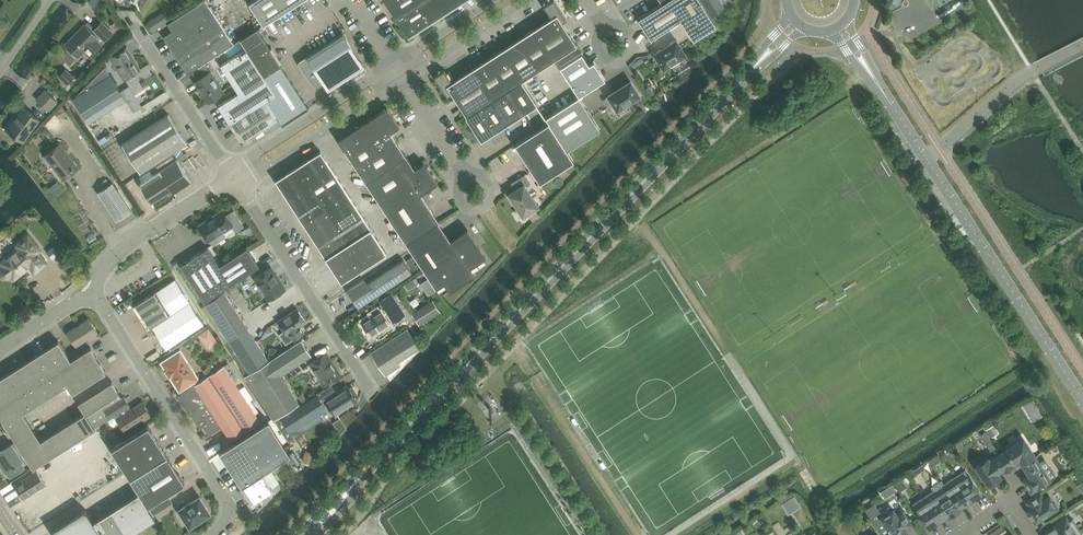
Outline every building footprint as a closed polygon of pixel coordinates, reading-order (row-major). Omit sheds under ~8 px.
[(163,36),(188,74),(192,72),(205,63),(234,44),(205,0),(204,0),(167,24),(172,31),(163,36)] [(249,3),(263,25),(301,0),(253,0),(249,3)] [(406,32),(456,0),(385,0),(406,32)] [(551,17),(533,29),(553,60),(577,45),(562,22),(566,19),(554,0),(551,0),(543,5),(551,17)] [(638,18),(651,39),(680,20),(693,40),(716,25),(700,0),(666,0),(661,3),(638,18)] [(709,13),(722,4),(719,0),(701,0),(709,13)] [(117,19),(111,23),(116,29),(121,24),(117,19)] [(153,19),(147,22),(153,31),(158,27),(153,19)] [(85,25),(65,44),(78,57),(84,52),(89,57),(102,44),(101,42),(104,39),(104,40),(112,32),(102,22),(95,29),(88,22),(85,25)] [(239,93),(219,106),(218,106),(242,142),(278,119),(282,125),(309,107),(281,65),(257,28),(240,39),(246,49),(221,65),(239,93)] [(553,60),(533,29),(518,38),(538,70),(553,60)] [(303,70),(315,87),(316,87),(324,82),(329,89),(328,90),(329,90),(335,86),(335,85),(361,69),(365,66),(343,33),(343,32),(299,60),(299,61),(298,61),(298,62),(298,63),(303,70)] [(538,70),(518,38),(503,48),(523,79),(538,70)] [(663,68),(670,64),(672,65),(671,66),(672,66),(680,61),(680,60),(679,60),(678,58),(685,54),(676,39),(654,53),(663,68)] [(126,48),(111,57),(124,79),(140,70),(126,48)] [(509,89),(521,80),(523,79),(503,48),(489,57),(509,89)] [(560,67),(579,96),(605,79),(594,61),(589,64),(582,52),(560,67)] [(474,67),(494,98),(507,89),(509,89),(489,57),(474,67)] [(94,59),(87,65),(91,68),(97,62),(94,59)] [(205,63),(192,72),(197,80),(195,82),(208,102),(224,92),(211,72),(205,63)] [(105,67),(102,69),(73,98),(88,123),(125,99),(105,67)] [(447,96),(452,93),(466,116),(480,107),(493,98),(494,98),(474,67),(452,81),(444,69),(434,76),(447,96)] [(67,85),(75,77),(66,68),(58,76),(67,85)] [(523,113),(536,105),(537,104),(521,80),(509,89),(507,89),(523,113)] [(608,95),(609,96),(603,100),(608,107),(614,104),(617,109),(639,96),(630,81),(608,95)] [(493,98),(509,122),(523,113),(507,89),(494,98),(493,98)] [(45,90),(36,99),(47,110),(56,100),(45,90)] [(579,96),(545,117),(549,122),(567,150),(600,129),(579,96)] [(509,122),(493,98),(480,107),(495,131),(509,122)] [(387,106),(361,123),(367,132),(368,132),(381,151),(396,141),(390,131),(400,125),(387,106)] [(23,107),(11,123),(5,130),(13,135),(13,134),(22,141),(39,119),(23,107)] [(466,116),(481,140),(495,131),(480,107),(466,116)] [(168,114),(122,144),(140,172),(187,142),(168,114)] [(515,144),(540,183),(574,161),(567,150),(549,122),(515,144)] [(367,132),(361,123),(338,139),(356,167),(381,151),(368,132),(367,132)] [(381,151),(356,167),(364,179),(404,152),(396,141),(381,151)] [(62,177),(66,174),(69,174),(72,171),(72,169),(76,166),(59,144),(45,156),(62,177)] [(346,189),(320,151),(276,180),(301,219),(326,258),(342,281),(386,252),(371,228),(346,189)] [(404,152),(364,179),(406,242),(438,221),(439,221),(434,212),(430,215),(417,196),(437,182),(426,166),(420,170),(417,166),(414,168),(404,152)] [(177,159),(140,183),(156,209),(177,196),(174,192),(191,181),(177,159)] [(530,184),(524,174),(511,183),(515,189),(509,193),(523,215),(526,213),(527,215),(528,216),(536,210),(534,208),(538,206),(526,187),(530,184)] [(116,220),(131,210),(113,182),(98,192),(116,220)] [(222,209),(199,225),(209,241),(210,241),(213,245),(225,237),(222,232),(232,226),(236,231),(244,226),(233,210),(226,215),(222,209)] [(438,221),(406,242),(440,295),(449,289),(450,291),(475,274),(472,271),(487,261),(484,258),(486,256),(467,228),(450,239),(438,221)] [(1,269),(0,272),(1,274),(3,276),(5,277),(8,277),(10,276),(11,275),(14,279),(29,266),(34,272),(46,263),(37,252),(40,250),(28,236),(17,245),(19,248),(1,262),(4,266),(3,267),(1,269)] [(61,252),(55,244),(48,250),(54,258),(61,252)] [(247,247),(220,265),(208,247),(180,265),(204,302),(259,266),(247,247)] [(348,291),(358,307),(375,296),(412,272),(411,272),(405,263),(403,259),(367,283),(364,280),(348,291)] [(270,267),(254,278),(268,300),(285,289),(270,267)] [(428,278),(421,283),(428,294),(435,289),(428,278)] [(175,279),(156,291),(170,313),(169,315),(154,292),(135,304),(150,327),(152,326),(167,348),(204,323),(175,279)] [(281,374),(312,355),(301,339),(275,356),(269,360),(225,291),(205,304),(278,417),(300,403),(281,374)] [(390,293),(379,300),(384,308),(381,310),(380,310),(362,322),(371,337),(390,324),(389,324),(393,321),(393,322),(404,315),(390,293)] [(433,300),(413,313),(420,325),(440,311),(433,300)] [(297,308),(278,321),(285,331),(280,334),(286,344),(293,339),(303,333),(299,327),(306,322),(297,308)] [(97,333),(98,332),(89,318),(67,332),(76,346),(88,339),(90,342),(99,337),(97,333)] [(208,327),(198,334),(208,349),(219,342),(208,327)] [(408,329),(372,352),(386,375),(401,365),(399,361),(420,347),(408,329)] [(86,413),(88,412),(118,392),(119,392),(111,380),(78,401),(84,411),(41,440),(23,412),(67,384),(72,392),(106,371),(90,346),(70,359),(58,340),(0,377),(0,416),(16,441),(23,452),(33,467),(95,427),(86,413)] [(180,350),(162,362),(167,370),(166,370),(169,376),(170,376),(180,390),(198,378),(180,350)] [(326,352),(310,363),(325,387),(341,376),(326,352)] [(213,364),(203,370),(207,376),(217,370),(213,364)] [(207,376),(194,385),(190,388),(186,407),(200,428),(203,426),(209,434),(221,426),(230,440),(260,421),(224,366),(217,370),(207,376)] [(347,385),(324,400),(334,415),(357,401),(355,398),(357,396),(358,394),(353,387),(351,387),(349,388),(347,385)] [(86,413),(95,427),(95,426),(114,414),(125,431),(151,415),(143,402),(130,409),(128,406),(129,405),(123,396),(121,397),(118,392),(88,412),(86,413)] [(302,393),(299,395),(303,402),(307,400),(302,393)] [(303,402),(280,417),(294,438),(308,428),(305,423),(327,409),(317,394),(307,400),(303,402)] [(1028,411),(1036,406),(1032,400),(1024,405),(1028,411)] [(450,418),(454,422),(463,412),(459,408),(450,418)] [(340,417),(333,422),(339,431),(340,433),(341,434),(347,428),(346,426),(340,417)] [(268,420),(220,451),(242,486),(263,472),(270,467),(291,454),(269,420),(268,420)] [(993,424),(986,428),(991,436),(998,431),(993,424)] [(148,506),(185,482),(148,425),(111,449),(126,471),(139,492),(148,506)] [(97,426),(41,462),(59,489),(52,494),(63,511),(126,471),(111,449),(97,426)] [(1035,456),(1023,438),(1000,453),(1009,466),(1015,462),(1014,461),(1019,458),(1023,464),(1035,456)] [(16,441),(12,443),(0,450),(0,462),(10,477),(25,467),(21,461),(23,460),(19,454),(23,452),(16,441)] [(995,445),(989,449),(994,457),(997,455),(1000,453),(995,445)] [(305,452),(303,460),(311,463),(312,463),(312,461),(313,459),(314,455),(305,452)] [(1002,469),(1003,470),(1009,466),(1000,453),(997,455),(994,457),(989,460),(988,458),(976,466),(988,484),(1000,476),(997,472),(1002,469)] [(1049,465),(1043,469),(1035,456),(1023,464),(1030,475),(1023,479),(1031,491),(1038,487),(1050,479),(1056,476),(1049,465)] [(242,486),(239,487),(252,508),(263,502),(259,496),(273,488),(272,488),(272,487),(280,482),(270,467),(263,472),(242,486)] [(965,470),(955,476),(957,480),(970,501),(971,500),(977,497),(976,496),(980,493),(968,473),(967,474),(965,470)] [(23,498),(46,484),(36,471),(15,484),(23,498)] [(970,501),(957,480),(954,477),(944,484),(960,509),(961,508),(961,507),(966,504),(970,501)] [(908,487),(902,478),(895,483),(900,492),(908,487)] [(891,483),(886,487),(887,488),(890,494),(896,490),(892,485),(891,483)] [(960,509),(944,484),(934,490),(950,516),(960,509)] [(950,516),(934,490),(923,497),(939,521),(943,518),(948,515),(949,516),(950,516)] [(52,530),(55,534),(128,534),(129,534),(137,529),(143,525),(155,517),(153,514),(149,508),(148,506),(139,492),(94,521),(87,510),(83,510),(52,530)] [(1027,501),(1031,507),(1027,510),(1030,513),(1029,514),(1032,519),(1033,518),(1035,522),(1042,517),(1042,518),(1047,515),(1047,514),(1057,507),(1049,495),(1044,499),(1040,493),(1027,501)] [(168,496),(149,508),(153,514),(172,502),(168,496)] [(199,496),(179,509),(190,526),(198,521),(203,518),(202,518),(210,513),(199,496)] [(794,496),(788,500),(794,509),(800,506),(794,496)] [(938,522),(939,521),(923,497),(913,504),(915,507),(915,508),(927,527),(932,524),(932,525),(938,522)] [(866,509),(881,531),(887,527),(890,533),(891,533),(893,534),(904,534),(907,531),(905,528),(911,524),(903,511),(896,515),(893,509),(892,510),(890,507),(880,513),(874,504),(866,509)] [(1079,529),(1072,519),(1068,522),(1066,518),(1058,523),(1058,522),(1052,527),(1053,528),(1042,534),(1071,534),(1079,529)] [(830,532),(836,528),(832,522),(827,526),(830,532)] [(990,534),(991,534),(1002,534),(1006,533),(1002,526),(990,534)]
